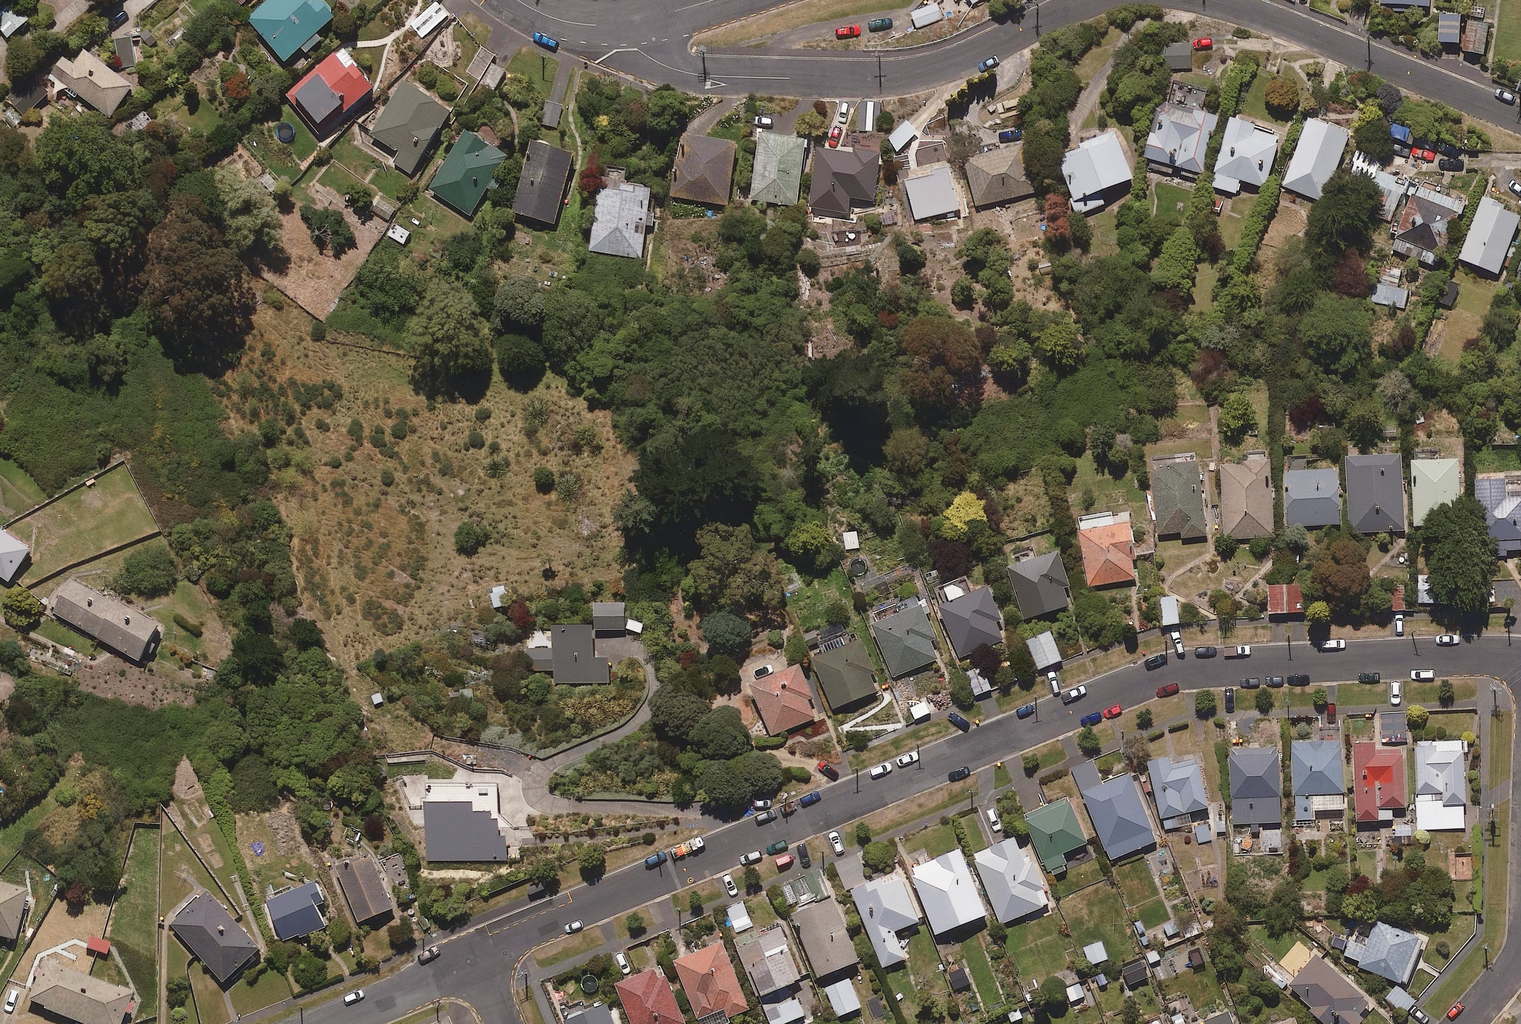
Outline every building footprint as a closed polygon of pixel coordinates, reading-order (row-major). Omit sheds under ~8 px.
[(323,0),(271,0),(249,19),(286,62),(303,47),(309,53),(323,40),(318,35),(338,17),(323,0)] [(436,0),(409,23),(421,37),(448,14),(436,0)] [(14,2),(0,14),(0,29),(8,39),(30,21),(14,2)] [(942,18),(936,4),(911,13),(916,28),(942,18)] [(1459,13),(1436,13),(1436,44),(1459,44),(1459,13)] [(1487,27),(1467,24),(1463,54),(1483,57),(1487,27)] [(136,66),(133,37),(116,38),(119,68),(136,66)] [(318,131),(373,83),(339,44),(284,93),(318,131)] [(1190,45),(1160,46),(1161,70),(1190,69),(1190,45)] [(494,55),(482,47),(465,72),(478,81),(494,55)] [(136,85),(90,49),(78,64),(64,53),(50,70),(110,118),(136,85)] [(505,71),(493,64),(481,85),(492,92),(505,71)] [(52,93),(36,71),(6,93),(21,115),(52,93)] [(455,112),(408,80),(365,142),(412,174),(455,112)] [(563,105),(543,100),(537,122),(557,128),(563,105)] [(1218,127),(1159,111),(1144,167),(1203,183),(1218,127)] [(1349,135),(1308,119),(1282,189),(1323,204),(1349,135)] [(917,132),(906,121),(886,139),(897,151),(917,132)] [(1254,133),(1255,129),(1230,121),(1210,186),(1235,195),(1240,181),(1264,188),(1279,141),(1254,133)] [(512,157),(469,128),(428,190),(470,219),(512,157)] [(810,141),(764,132),(752,198),(798,207),(810,141)] [(1132,180),(1114,133),(1079,147),(1080,151),(1054,161),(1076,216),(1104,204),(1100,193),(1132,180)] [(740,143),(689,135),(685,160),(679,159),(673,196),(730,205),(740,143)] [(577,154),(536,141),(514,211),(556,224),(577,154)] [(1040,191),(1027,145),(962,164),(974,209),(1040,191)] [(858,154),(822,148),(813,207),(849,213),(852,197),(876,201),(883,155),(859,150),(858,154)] [(1381,162),(1356,151),(1346,177),(1377,190),(1400,199),(1407,183),(1377,171),(1381,162)] [(949,171),(921,178),(905,182),(915,221),(959,210),(949,171)] [(655,188),(606,178),(592,249),(641,259),(655,188)] [(1463,205),(1416,186),(1391,251),(1437,270),(1463,205)] [(1503,207),(1482,199),(1458,261),(1497,277),(1520,219),(1501,211),(1503,207)] [(411,233),(395,223),(388,235),(405,245),(411,233)] [(1401,271),(1380,267),(1374,301),(1405,307),(1408,291),(1397,289),(1401,271)] [(1274,538),(1270,464),(1266,464),(1266,452),(1248,453),(1248,465),(1220,467),(1224,540),(1274,538)] [(1207,536),(1196,455),(1149,461),(1158,535),(1182,532),(1183,539),(1207,536)] [(1306,457),(1283,459),(1287,528),(1339,525),(1336,472),(1307,474),(1306,457)] [(1401,459),(1346,461),(1349,533),(1404,531),(1401,459)] [(1412,464),(1413,527),(1428,527),(1459,526),(1458,463),(1412,464)] [(1520,552),(1520,501),(1505,501),(1505,483),(1474,485),(1476,523),(1476,535),(1477,554),(1520,552)] [(1132,563),(1135,562),(1129,526),(1113,529),(1110,516),(1077,521),(1088,587),(1135,580),(1132,563)] [(0,527),(0,576),(11,583),(33,550),(0,527)] [(860,531),(842,533),(844,551),(862,549),(860,531)] [(1074,587),(1063,553),(1011,569),(1027,620),(1072,606),(1067,589),(1074,587)] [(1450,575),(1418,576),(1418,605),(1451,603),(1450,575)] [(161,625),(75,581),(56,617),(143,661),(161,625)] [(975,595),(974,585),(944,588),(944,615),(961,658),(1012,638),(993,588),(975,595)] [(507,587),(493,589),(496,608),(510,605),(507,587)] [(1404,611),(1404,587),(1386,587),(1387,612),(1404,611)] [(1300,588),(1267,589),(1268,616),(1301,614),(1300,588)] [(947,657),(923,595),(900,604),(904,615),(875,626),(895,677),(947,657)] [(1175,599),(1158,601),(1161,628),(1178,626),(1175,599)] [(628,606),(597,605),(597,629),(628,630),(628,606)] [(855,644),(847,622),(821,632),(829,655),(816,660),(835,709),(879,692),(873,675),(878,673),(866,640),(855,644)] [(595,627),(556,628),(557,648),(526,649),(527,671),(555,670),(555,683),(610,682),(609,659),(596,660),(595,627)] [(1066,661),(1055,632),(1030,641),(1041,670),(1066,661)] [(816,698),(804,665),(753,684),(773,736),(818,719),(811,700),(816,698)] [(995,690),(987,667),(969,673),(977,696),(995,690)] [(932,713),(927,702),(906,713),(911,724),(932,713)] [(1407,742),(1405,714),(1380,716),(1382,744),(1407,742)] [(1463,742),(1416,743),(1418,829),(1465,828),(1463,742)] [(1341,744),(1292,745),(1294,821),(1315,821),(1315,811),(1343,810),(1341,744)] [(1375,746),(1352,747),(1356,823),(1392,821),(1392,810),(1405,810),(1402,751),(1375,752),(1375,746)] [(1280,798),(1278,748),(1229,750),(1231,800),(1280,798)] [(1171,768),(1168,759),(1147,765),(1164,831),(1191,824),(1188,814),(1209,809),(1196,761),(1171,768)] [(1103,786),(1093,761),(1072,769),(1109,862),(1156,843),(1130,776),(1103,786)] [(500,785),(448,786),(449,803),(427,804),(429,861),(507,859),(506,819),(501,819),(500,785)] [(1091,843),(1071,797),(1025,817),(1052,877),(1071,869),(1064,855),(1091,843)] [(1208,824),(1194,828),(1198,845),(1212,841),(1208,824)] [(1028,860),(1020,839),(976,855),(1002,924),(1053,905),(1035,857),(1028,860)] [(990,917),(965,851),(914,870),(938,936),(990,917)] [(1475,852),(1451,853),(1451,880),(1476,880),(1475,852)] [(397,910),(375,856),(340,870),(361,924),(397,910)] [(869,881),(859,856),(836,865),(846,890),(869,881)] [(923,923),(903,872),(855,891),(885,968),(908,959),(897,932),(923,923)] [(328,903),(319,882),(270,903),(287,945),(328,928),(320,907),(328,903)] [(0,887),(0,938),(16,942),(28,895),(0,887)] [(264,949),(211,891),(197,904),(195,901),(172,922),(234,992),(265,964),(257,955),(264,949)] [(862,963),(838,899),(796,915),(820,979),(862,963)] [(752,927),(744,901),(728,907),(736,932),(752,927)] [(1179,932),(1174,920),(1154,928),(1159,940),(1179,932)] [(1354,933),(1345,956),(1360,963),(1358,967),(1403,986),(1422,941),(1375,921),(1368,939),(1354,933)] [(781,923),(737,942),(772,1023),(786,1023),(806,1016),(794,987),(802,984),(791,959),(795,957),(781,923)] [(1109,960),(1104,942),(1086,948),(1091,965),(1109,960)] [(726,943),(677,963),(702,1023),(728,1023),(731,1023),(729,1019),(752,1010),(726,943)] [(1198,946),(1173,955),(1180,974),(1205,964),(1198,946)] [(1310,1015),(1320,1023),(1331,1023),(1332,1023),(1363,1023),(1365,1022),(1359,1017),(1370,1004),(1314,954),(1287,984),(1315,1009),(1310,1015)] [(44,963),(29,1004),(82,1023),(122,1023),(133,996),(44,963)] [(666,967),(619,986),(633,1023),(688,1023),(666,967)] [(863,1008),(851,979),(827,989),(839,1018),(863,1008)] [(1416,1002),(1398,986),(1386,999),(1404,1015),(1416,1002)] [(611,1006),(590,1014),(586,1004),(572,1009),(576,1019),(566,1023),(618,1023),(611,1006)] [(1205,1023),(1239,1023),(1234,1012),(1205,1023)] [(1172,1019),(1174,1023),(1190,1023),(1184,1013),(1172,1019)]
